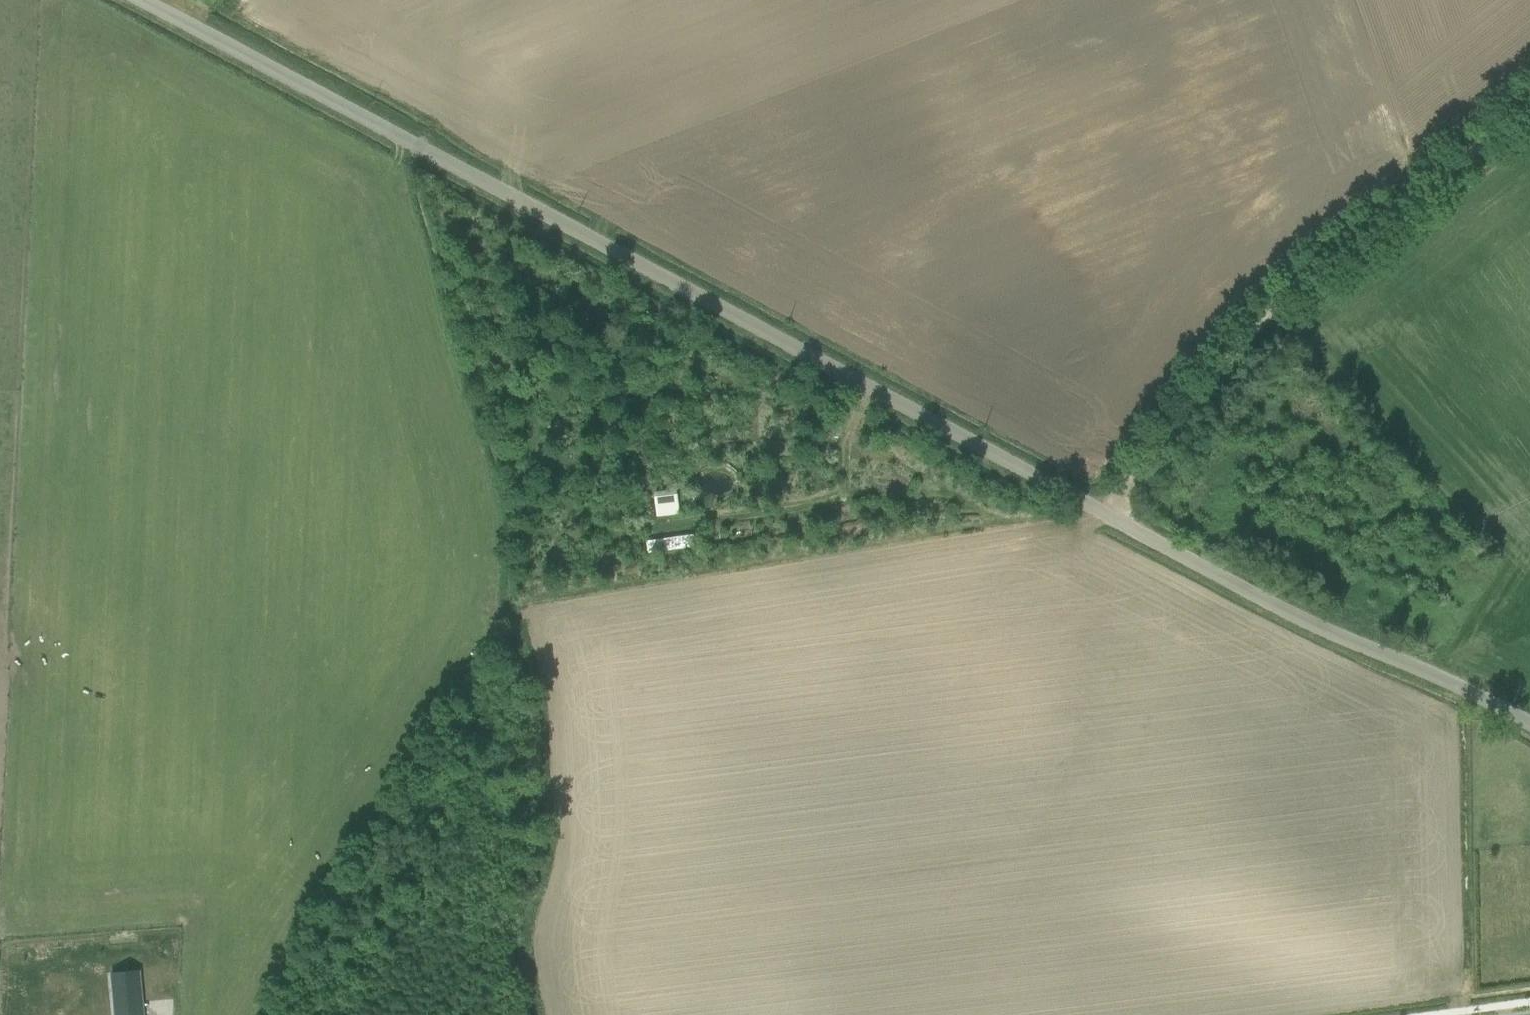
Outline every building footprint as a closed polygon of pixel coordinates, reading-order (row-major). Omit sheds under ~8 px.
[(80,1014),(143,1014),(142,1002),(125,1003),(124,988),(105,990),(107,1004),(79,1007),(80,1014)]
